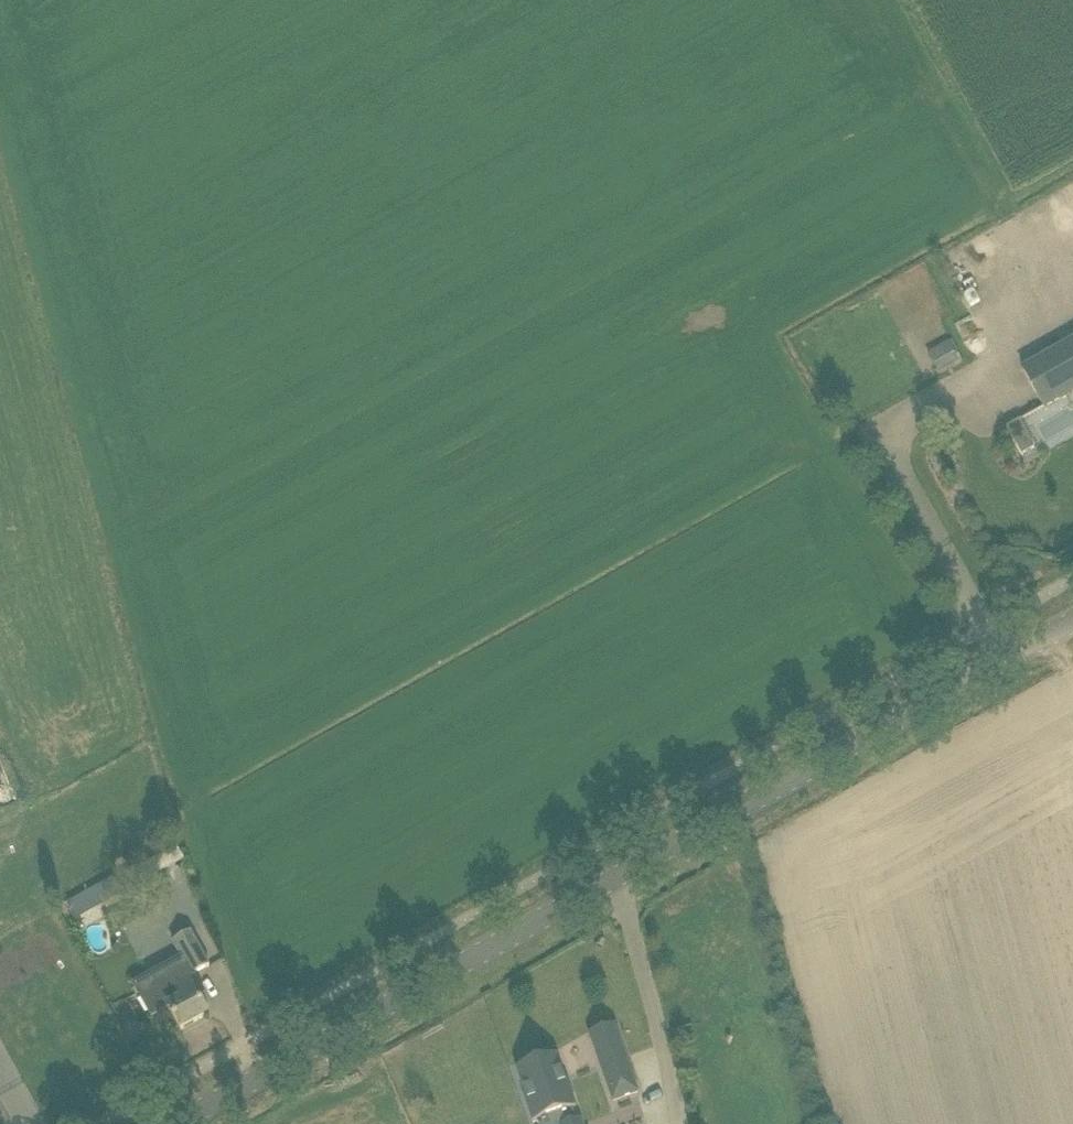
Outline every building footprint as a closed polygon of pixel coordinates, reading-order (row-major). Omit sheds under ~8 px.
[(1020,368),(1044,410),(1072,394),(1072,338),(1020,368)] [(929,354),(940,373),(960,362),(950,343),(929,354)] [(117,881),(69,907),(78,922),(126,896),(117,881)] [(174,940),(183,957),(193,975),(209,966),(191,931),(174,940)] [(193,975),(183,957),(134,984),(152,1018),(170,1009),(181,1030),(208,1015),(195,991),(195,992),(187,978),(193,975)] [(621,1044),(596,1052),(613,1100),(638,1092),(621,1044)] [(515,1068),(534,1121),(537,1120),(538,1123),(582,1123),(580,1119),(577,1120),(572,1108),(576,1107),(570,1089),(566,1080),(565,1081),(555,1054),(515,1068)]
